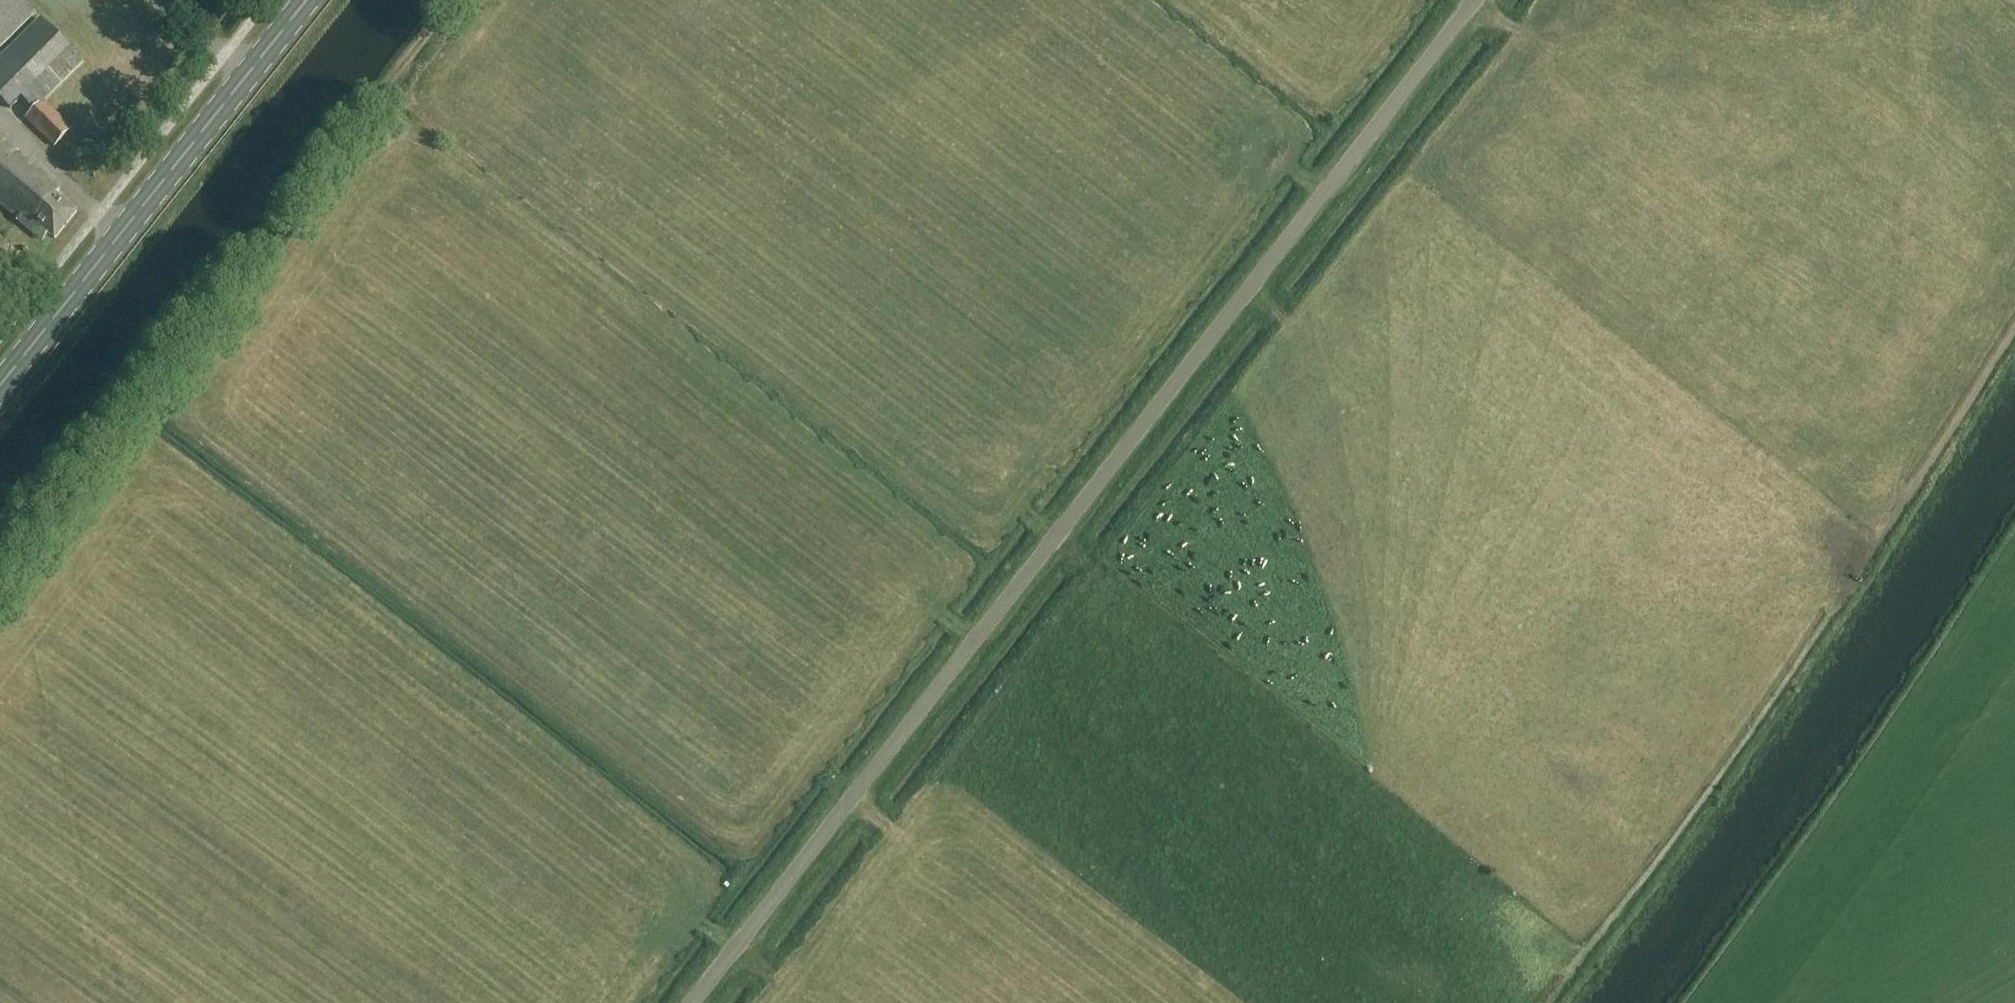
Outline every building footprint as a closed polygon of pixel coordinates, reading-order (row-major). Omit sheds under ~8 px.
[(37,15),(22,0),(0,0),(0,51),(37,15)] [(21,99),(34,111),(83,63),(71,50),(41,20),(0,60),(0,100),(10,110),(21,99)] [(1318,98),(1327,84),(1317,78),(1309,91),(1318,98)] [(46,101),(35,111),(27,118),(54,147),(73,129),(46,101)] [(32,229),(29,231),(43,243),(48,236),(55,242),(77,213),(57,197),(61,192),(51,184),(53,181),(0,139),(0,203),(32,229)]
